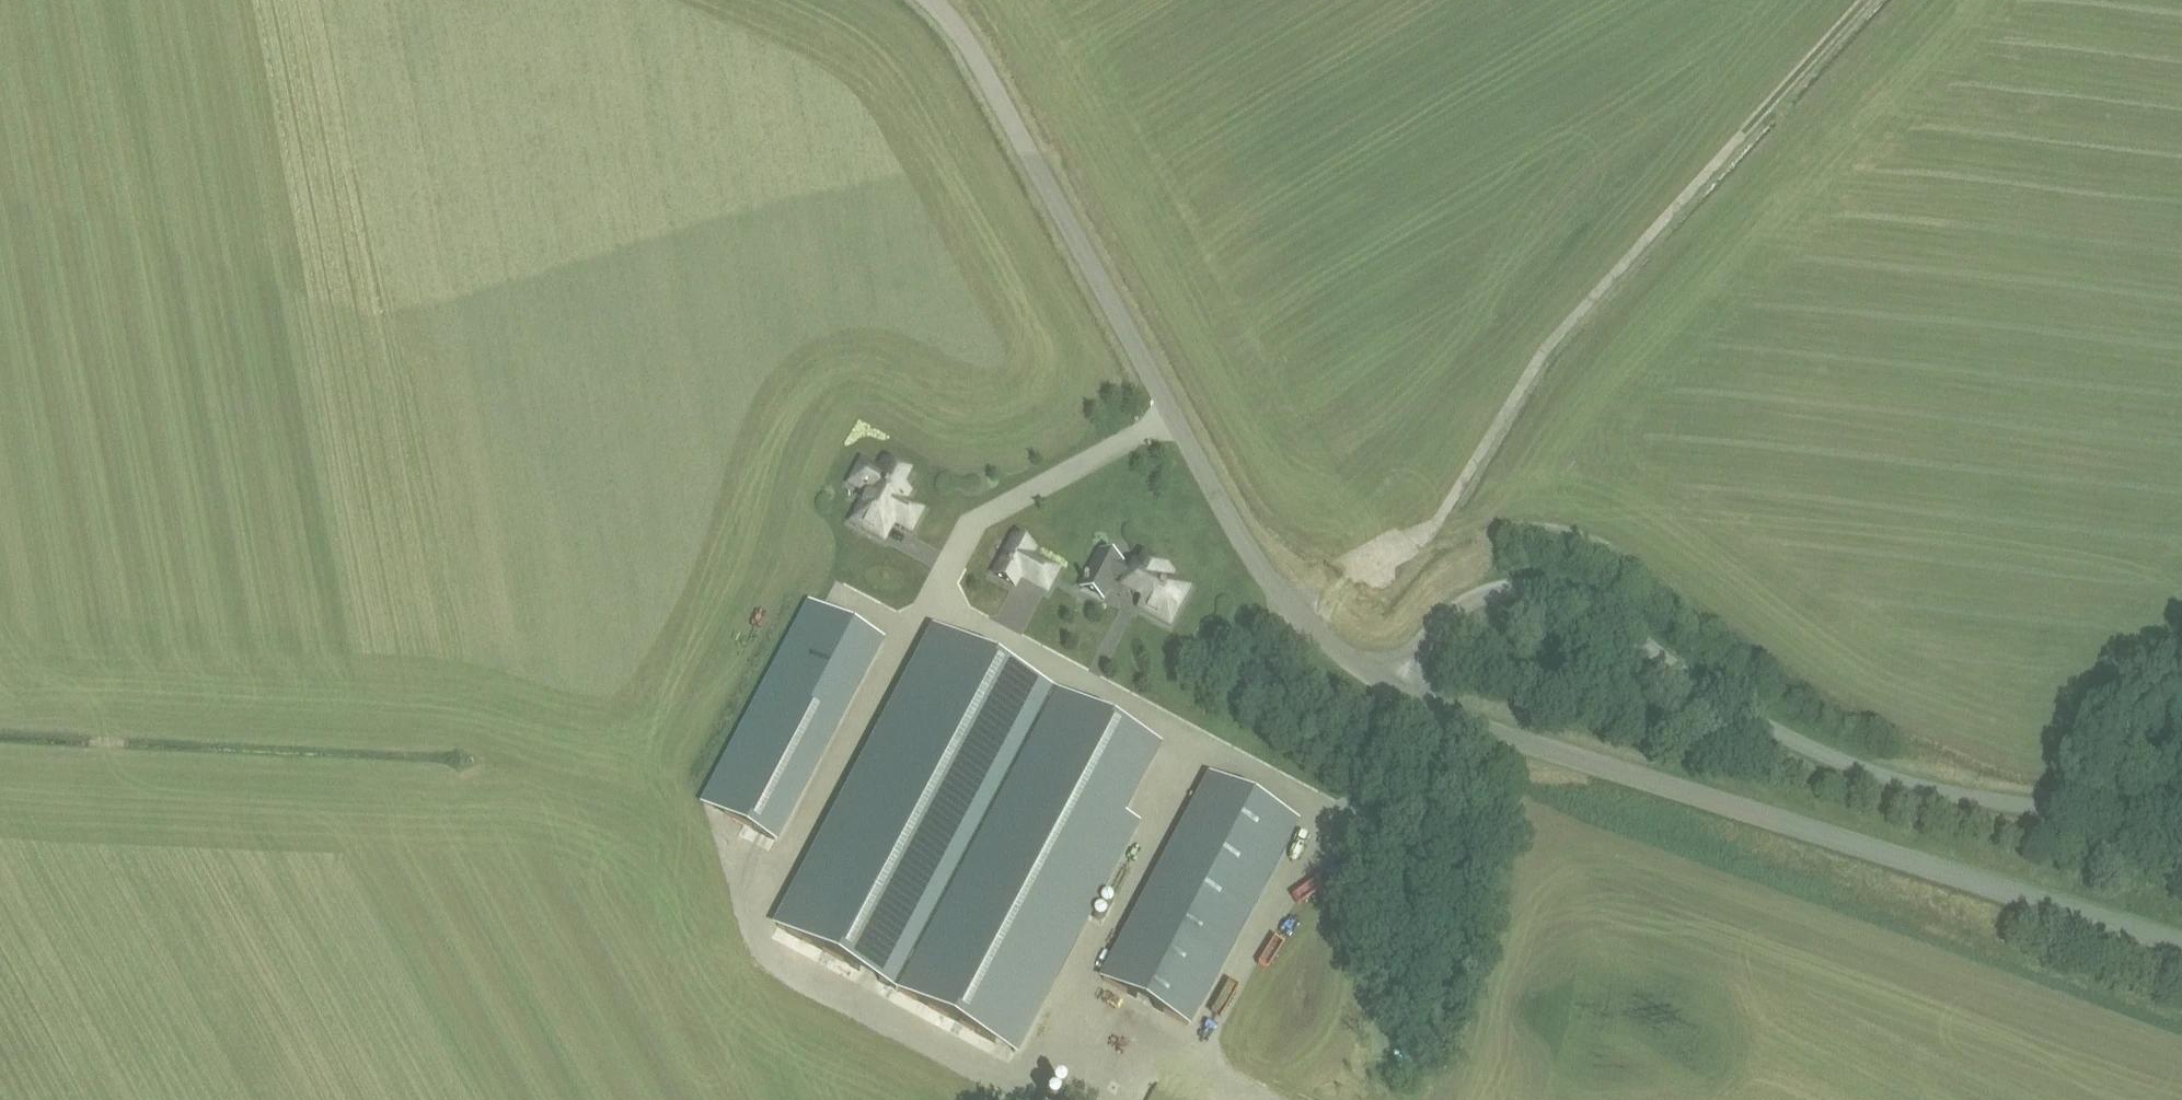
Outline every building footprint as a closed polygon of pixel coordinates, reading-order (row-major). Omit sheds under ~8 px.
[(869,493),(853,522),(884,538),(893,521),(911,530),(921,511),(903,501),(908,493),(901,489),(908,476),(884,463),(880,472),(862,462),(851,483),(869,493)] [(1033,550),(1013,540),(995,575),(1014,585),(1019,575),(1046,590),(1057,570),(1029,556),(1033,550)] [(1122,564),(1100,552),(1081,589),(1102,600),(1113,581),(1124,587),(1123,589),(1145,601),(1141,608),(1169,623),(1187,589),(1168,579),(1170,575),(1144,561),(1142,565),(1137,562),(1133,571),(1121,565),(1122,564)] [(879,643),(809,605),(704,802),(775,840),(879,643)] [(1135,826),(1118,817),(1154,749),(935,632),(778,927),(1015,1053),(1135,826)] [(1253,677),(1256,682),(1267,674),(1264,669),(1253,677)] [(1189,1024),(1295,823),(1210,778),(1104,979),(1189,1024)]
